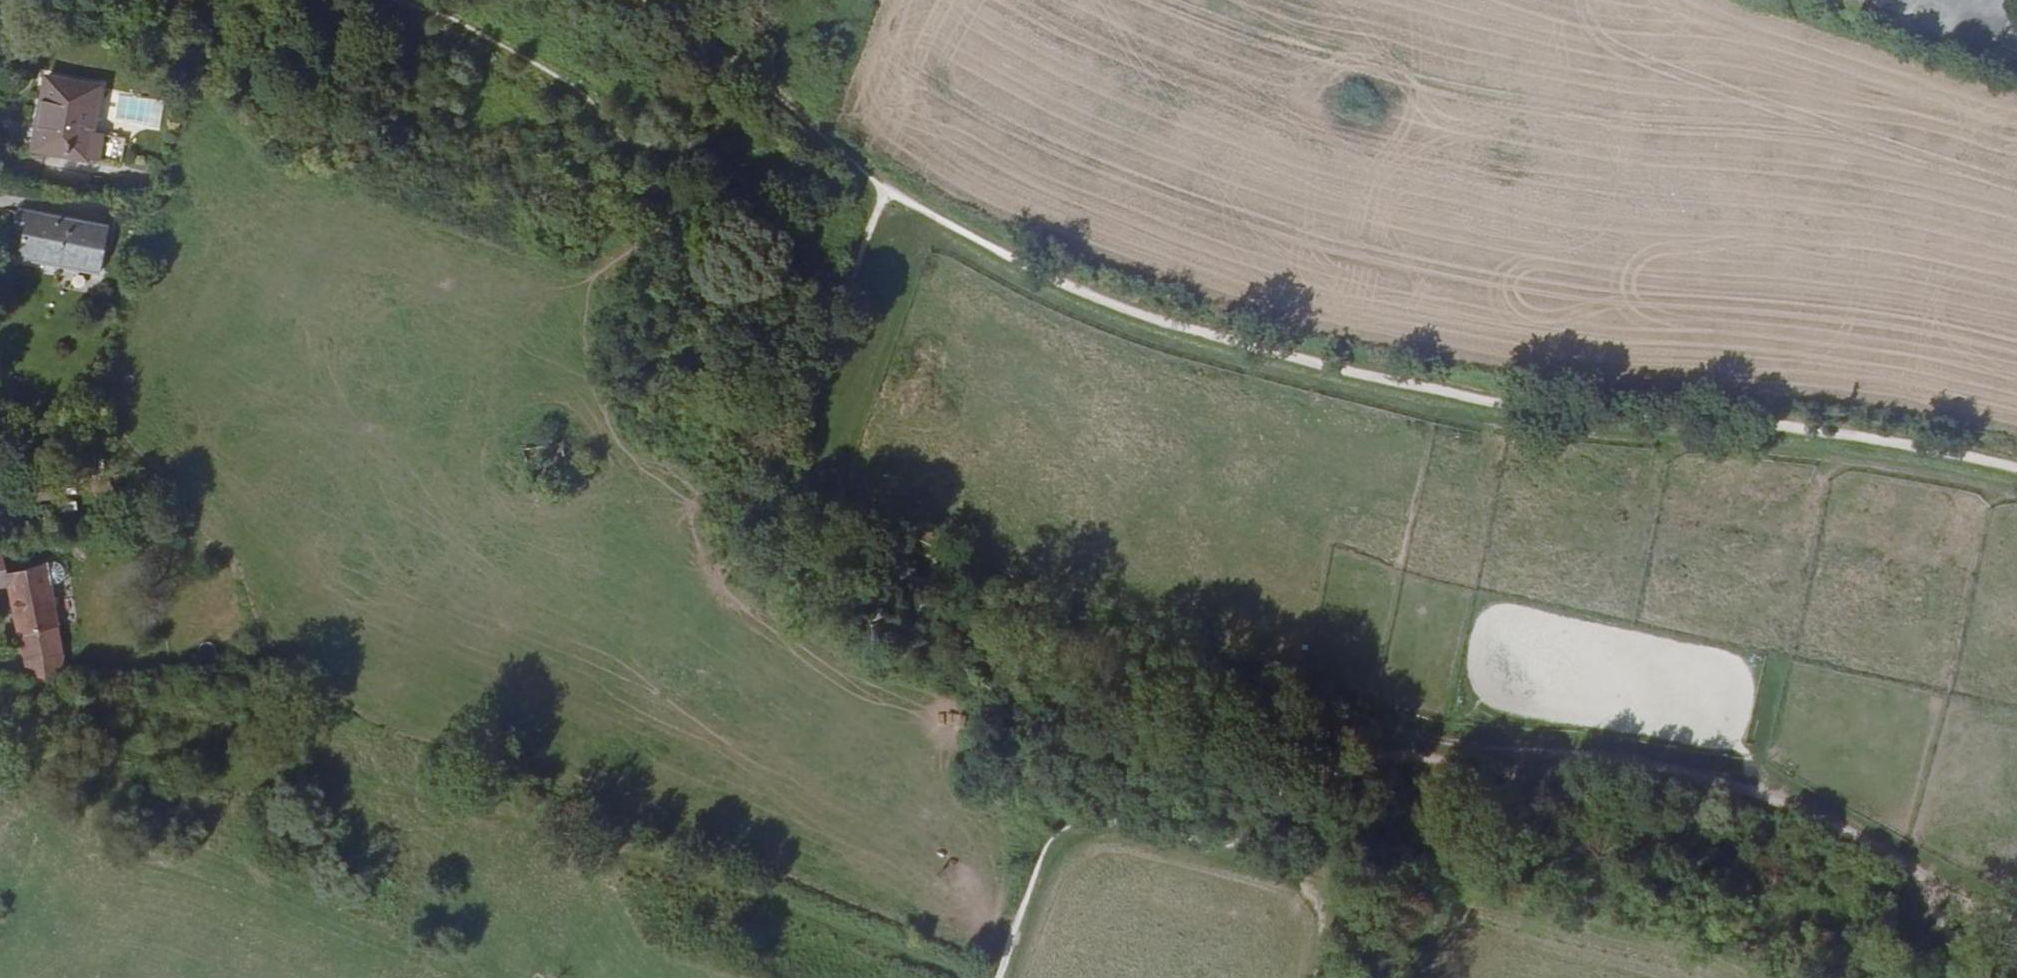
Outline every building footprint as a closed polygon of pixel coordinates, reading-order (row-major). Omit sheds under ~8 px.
[(95,134),(102,90),(50,81),(46,102),(37,100),(33,129),(37,130),(35,146),(64,152),(64,157),(125,167),(129,140),(95,134)] [(109,232),(28,217),(18,215),(15,231),(25,234),(20,257),(100,272),(109,232)] [(0,563),(0,592),(9,591),(14,611),(7,612),(8,618),(15,618),(27,665),(63,661),(46,570),(4,580),(3,562),(0,563)] [(32,686),(64,687),(63,661),(27,665),(32,686)] [(99,665),(97,675),(104,677),(106,667),(99,665)]
